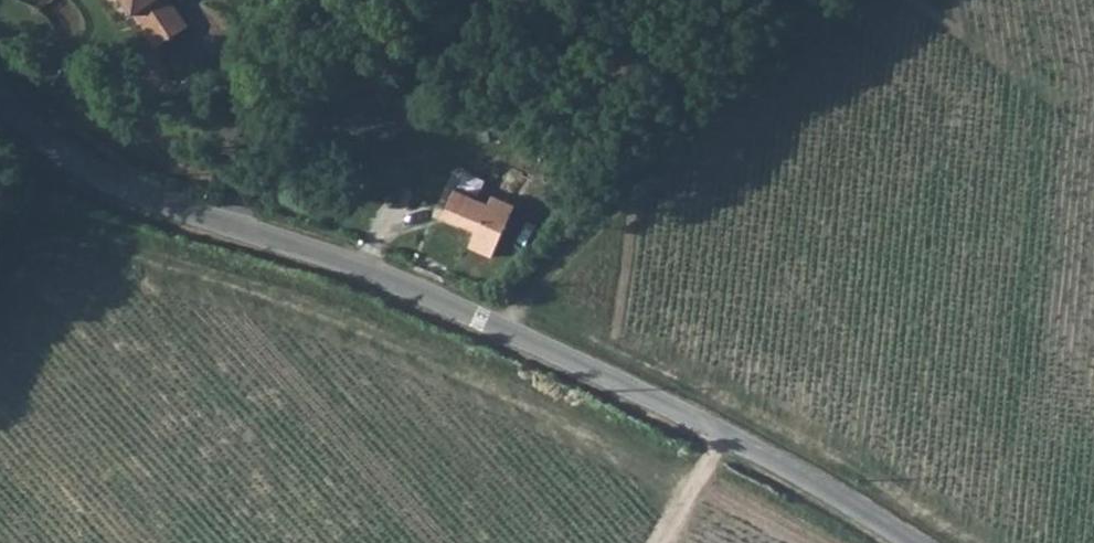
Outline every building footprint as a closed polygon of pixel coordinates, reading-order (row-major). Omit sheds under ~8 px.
[(170,0),(147,0),(140,5),(156,29),(179,13),(170,0)] [(496,261),(518,213),(491,200),(469,248),(496,261)]
